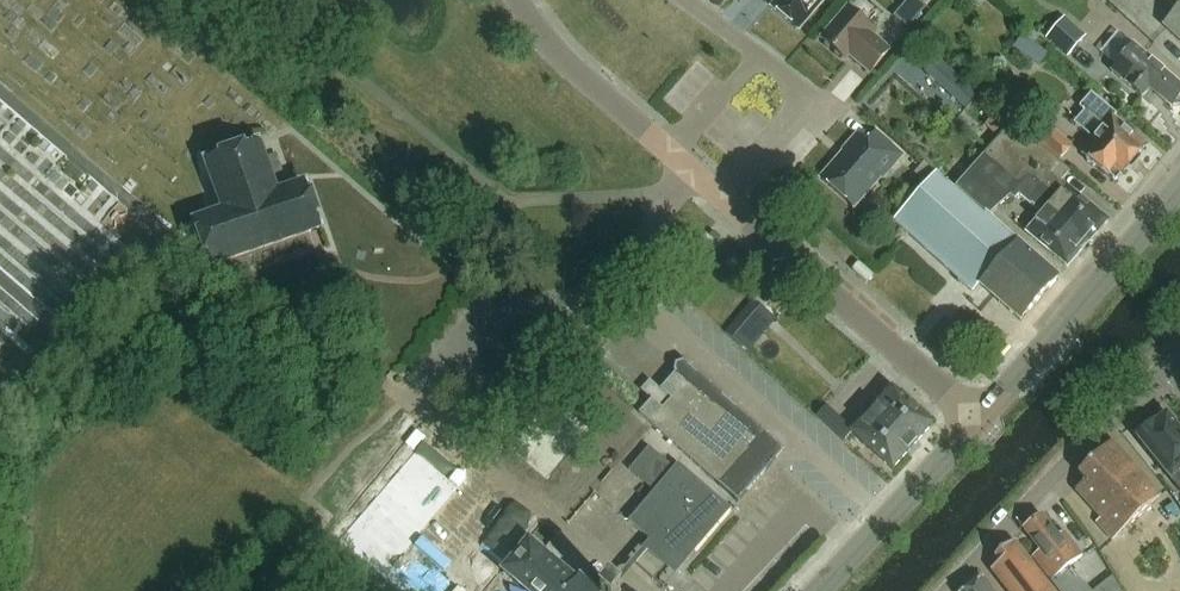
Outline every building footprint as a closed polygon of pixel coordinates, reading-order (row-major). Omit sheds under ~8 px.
[(771,9),(798,32),(826,0),(778,0),(771,9)] [(1177,13),(1163,28),(1179,43),(1179,0),(1162,0),(1177,13)] [(926,13),(911,1),(892,22),(907,35),(926,13)] [(849,57),(870,75),(889,52),(869,34),(872,30),(848,9),(821,40),(846,61),(849,57)] [(1087,38),(1064,19),(1046,41),(1068,60),(1087,38)] [(1135,49),(1113,74),(1143,100),(1149,92),(1172,112),(1174,109),(1179,110),(1179,89),(1135,49)] [(923,75),(963,111),(976,97),(936,61),(923,75)] [(1117,184),(1146,150),(1144,148),(1146,142),(1135,133),(1132,137),(1113,121),(1116,117),(1092,96),(1080,109),(1085,114),(1075,126),(1094,142),(1083,155),(1117,184)] [(1061,160),(1072,148),(1045,123),(1034,136),(1061,160)] [(1065,243),(1081,256),(1109,224),(1062,184),(1071,173),(1014,126),(985,160),(1015,182),(1020,189),(1031,178),(1058,202),(1051,211),(1071,228),(1063,237),(1065,243)] [(846,156),(822,183),(851,208),(888,167),(892,170),(903,158),(876,134),(866,145),(857,137),(843,152),(846,156)] [(210,267),(321,231),(307,188),(276,198),(259,147),(208,163),(225,215),(196,225),(210,267)] [(1068,270),(1081,256),(1065,243),(1063,237),(1071,228),(1051,211),(1058,202),(1031,178),(1020,189),(1015,182),(985,160),(958,190),(986,216),(991,219),(1013,200),(1017,204),(1021,199),(1044,219),(1029,236),(1068,270)] [(986,216),(984,218),(938,177),(937,178),(936,177),(894,224),(913,241),(973,294),(979,288),(1020,324),(1059,280),(991,219),(986,216)] [(752,305),(735,324),(749,337),(767,317),(752,305)] [(678,373),(641,416),(672,442),(722,487),(739,502),(739,503),(740,504),(776,462),(770,458),(770,447),(775,443),(687,364),(678,373)] [(852,434),(889,468),(893,471),(933,427),(929,424),(893,390),(852,434)] [(1167,415),(1153,426),(1146,425),(1139,431),(1139,437),(1137,439),(1179,493),(1179,431),(1167,415)] [(1113,542),(1160,498),(1112,442),(1079,474),(1086,482),(1076,492),(1102,521),(1097,524),(1113,542)] [(695,550),(731,509),(695,478),(680,465),(677,469),(652,448),(641,460),(666,482),(629,523),(680,567),(695,550)] [(1083,558),(1064,533),(1058,538),(1043,518),(1024,532),(1040,552),(1033,558),(1059,590),(1090,590),(1084,584),(1083,585),(1070,568),(1083,558)] [(1014,543),(995,558),(1000,564),(991,571),(1006,590),(1051,590),(1014,543)] [(518,586),(523,590),(591,590),(565,569),(562,573),(529,545),(504,575),(518,586)] [(622,583),(617,579),(607,590),(615,590),(622,583)] [(983,580),(966,590),(991,590),(983,580)]
